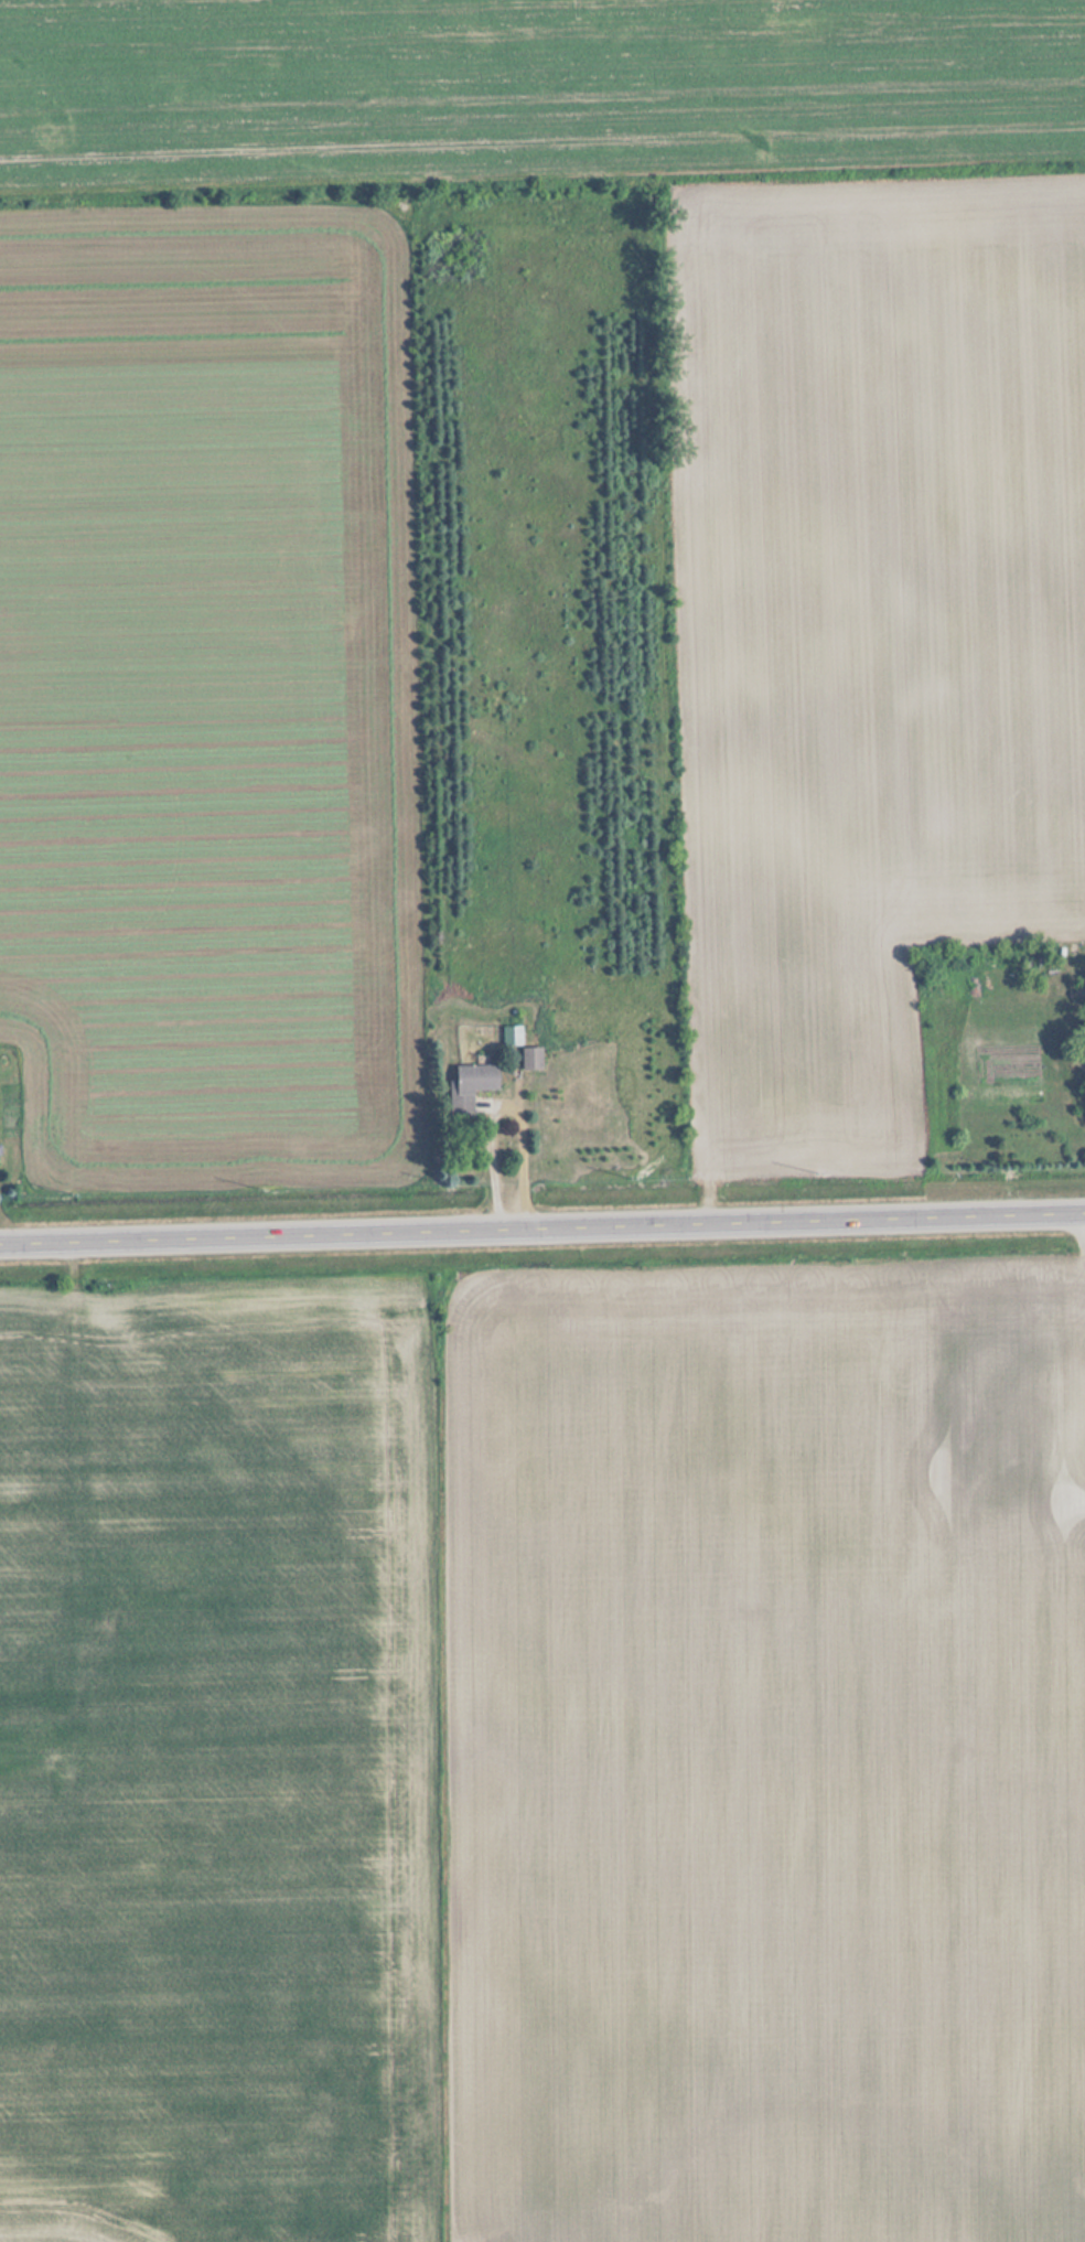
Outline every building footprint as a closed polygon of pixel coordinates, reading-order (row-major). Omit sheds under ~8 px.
[(449,1081),(451,1117),(471,1116),(470,1093),(500,1092),(499,1066),(457,1068),(457,1081),(449,1081)]
